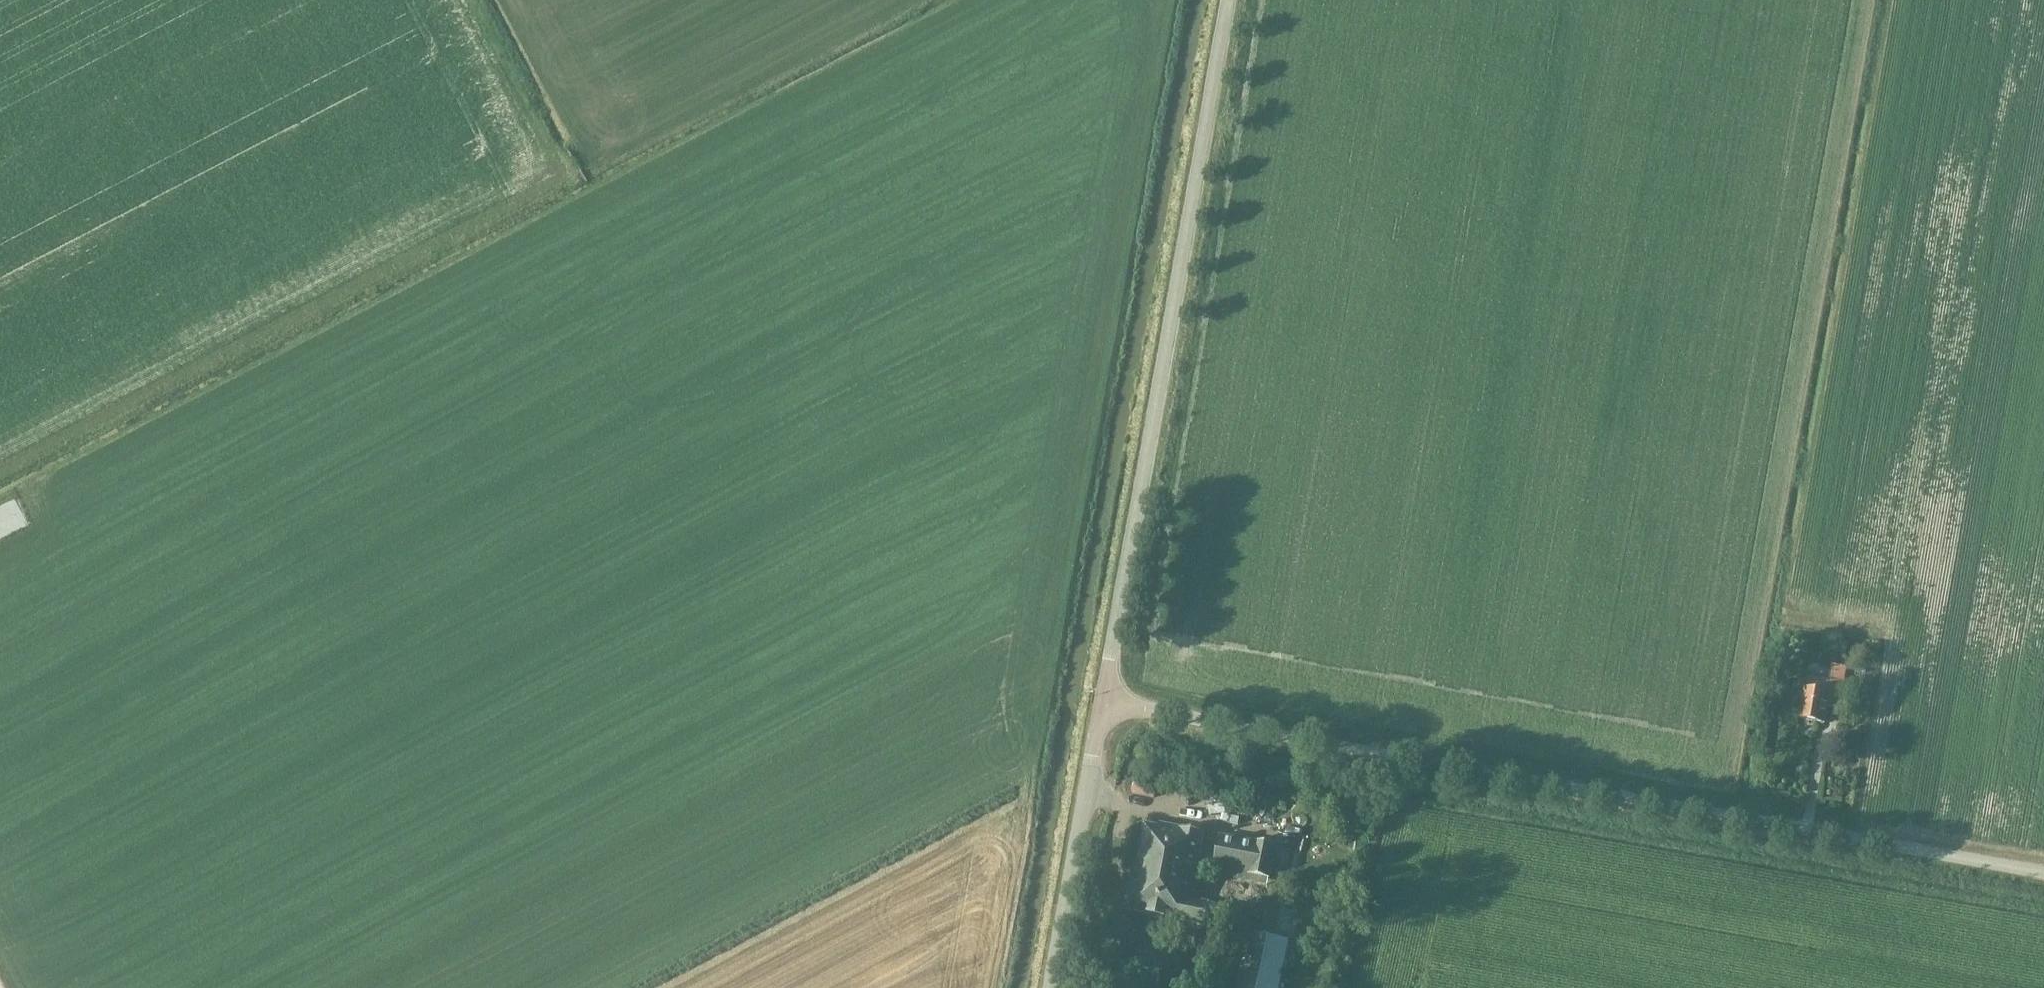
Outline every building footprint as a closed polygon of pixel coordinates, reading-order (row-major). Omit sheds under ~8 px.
[(1803,689),(1798,719),(1823,723),(1828,692),(1841,694),(1845,668),(1831,665),(1829,681),(1806,678),(1804,689),(1803,689)] [(1158,827),(1141,823),(1124,909),(1205,925),(1209,903),(1191,900),(1204,832),(1158,824),(1158,827)] [(1275,846),(1223,836),(1218,868),(1269,877),(1275,846)] [(1289,940),(1247,931),(1235,987),(1279,987),(1289,940)]
